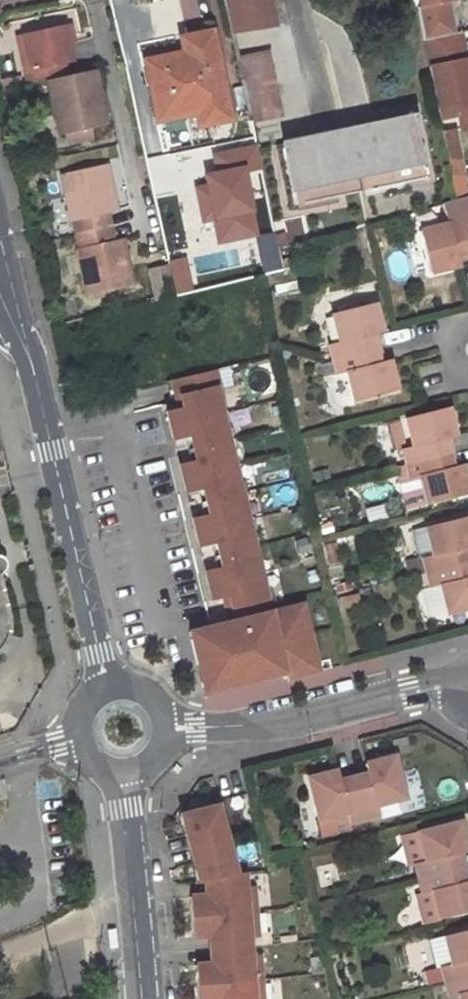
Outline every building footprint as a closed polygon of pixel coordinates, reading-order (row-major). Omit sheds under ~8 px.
[(230,29),(233,28),(274,20),(270,0),(224,0),(230,29)] [(420,41),(459,33),(459,30),(452,0),(418,0),(413,7),(420,41)] [(64,20),(67,37),(76,34),(72,18),(64,20)] [(23,44),(31,76),(45,73),(57,128),(64,126),(91,120),(104,117),(92,64),(68,69),(65,57),(72,56),(67,37),(64,20),(20,29),(23,44)] [(182,48),(146,57),(151,77),(149,78),(157,115),(176,111),(176,109),(204,103),(207,118),(229,114),(211,28),(179,34),(182,48)] [(12,31),(22,78),(31,76),(23,44),(20,29),(12,31)] [(431,94),(437,122),(459,117),(467,115),(467,73),(459,33),(420,41),(431,94)] [(239,56),(252,119),(283,112),(270,49),(239,56)] [(463,134),(467,132),(467,115),(459,117),(463,134)] [(412,117),(282,143),(295,205),(424,179),(412,117)] [(67,138),(93,132),(91,120),(64,126),(67,138)] [(441,136),(447,166),(456,164),(450,134),(441,136)] [(115,197),(107,160),(62,170),(72,214),(76,213),(82,243),(78,244),(88,291),(135,280),(126,242),(118,244),(117,238),(115,238),(107,207),(110,207),(108,199),(115,197)] [(108,199),(110,207),(117,205),(115,197),(108,199)] [(457,201),(467,244),(467,197),(457,201)] [(427,277),(457,269),(454,257),(467,254),(467,244),(457,201),(440,205),(446,226),(417,234),(427,277)] [(152,268),(159,296),(173,293),(166,265),(152,268)] [(331,315),(338,342),(328,345),(331,359),(373,348),(370,333),(380,331),(372,303),(331,315)] [(373,348),(331,359),(335,373),(346,370),(354,401),(395,389),(387,358),(377,361),(373,348)] [(318,670),(302,604),(270,612),(210,371),(175,379),(182,408),(165,412),(173,441),(189,437),(195,460),(178,464),(186,494),(202,490),(209,514),(192,518),(200,548),(216,544),(222,567),(205,571),(213,600),(222,598),(229,596),(236,621),(229,623),(190,633),(193,640),(191,640),(197,664),(202,663),(214,688),(214,690),(242,683),(242,682),(283,671),(285,678),(318,670)] [(406,417),(413,446),(403,449),(406,462),(447,451),(445,441),(455,438),(448,407),(406,417)] [(427,506),(458,498),(467,496),(467,492),(462,466),(451,468),(447,451),(406,462),(410,480),(420,478),(427,506)] [(434,555),(423,558),(426,570),(467,560),(464,547),(467,546),(467,518),(427,528),(434,555)] [(447,612),(467,607),(467,563),(467,560),(426,570),(429,584),(440,582),(447,612)] [(229,596),(222,598),(229,623),(236,621),(229,596)] [(202,663),(197,664),(202,690),(214,688),(202,663)] [(376,806),(404,799),(394,756),(364,764),(367,774),(353,777),(364,819),(378,815),(376,806)] [(318,819),(346,812),(349,823),(364,819),(353,777),(340,781),(337,771),(308,778),(318,819)] [(220,806),(183,815),(191,849),(228,840),(220,806)] [(346,812),(318,819),(322,834),(350,828),(349,823),(346,812)] [(459,822),(417,832),(425,860),(415,863),(419,878),(460,867),(456,853),(466,851),(459,822)] [(401,836),(409,865),(415,863),(425,860),(417,832),(401,836)] [(191,849),(199,883),(208,881),(236,875),(228,840),(191,849)] [(439,919),(467,911),(467,880),(463,881),(460,867),(419,878),(422,892),(433,890),(439,919)] [(236,875),(208,881),(209,897),(192,898),(193,918),(257,914),(256,889),(247,889),(247,874),(236,875)] [(422,892),(416,894),(423,923),(439,919),(433,890),(422,892)] [(257,914),(193,918),(194,937),(210,936),(210,950),(251,948),(250,939),(259,938),(257,914)] [(115,927),(107,928),(108,948),(117,947),(115,927)] [(445,936),(452,964),(441,967),(445,982),(467,977),(467,930),(445,936)] [(436,968),(441,967),(452,964),(445,936),(429,940),(436,968)] [(195,965),(196,985),(261,981),(260,956),(252,957),(251,948),(210,950),(211,964),(195,965)] [(459,994),(460,998),(467,998),(467,977),(445,982),(449,997),(459,994)] [(196,985),(197,998),(262,998),(261,981),(196,985)]
